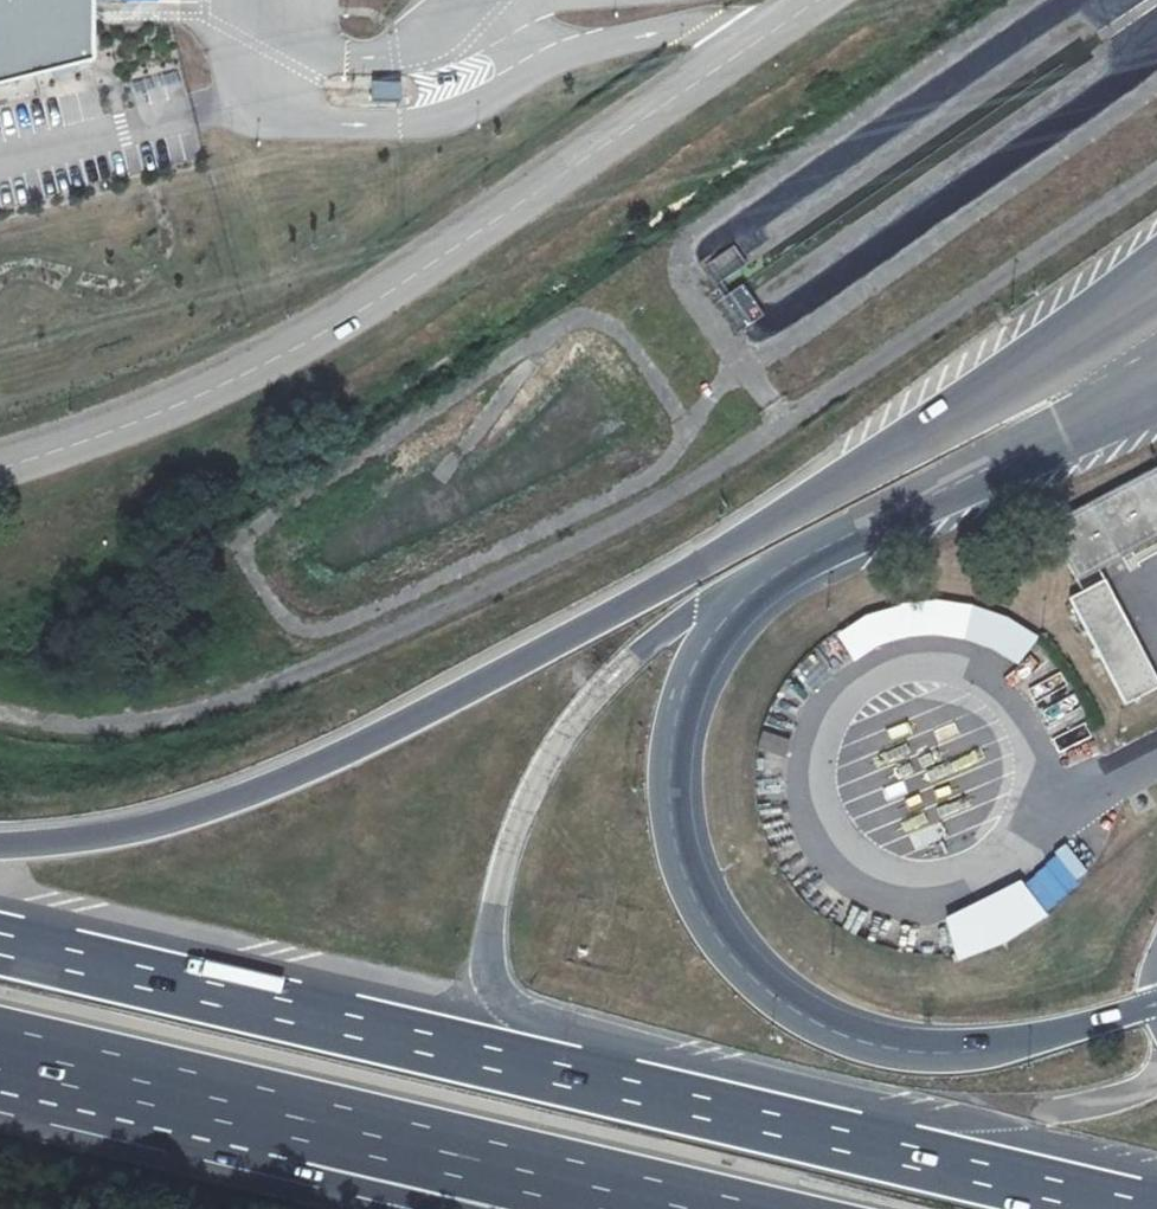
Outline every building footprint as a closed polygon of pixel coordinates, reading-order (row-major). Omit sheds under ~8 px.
[(92,0),(0,0),(0,93),(91,67),(92,0)] [(372,99),(400,101),(401,83),(373,81),(372,99)] [(1045,526),(1074,582),(1156,538),(1156,469),(1045,526)] [(1156,688),(1156,682),(1104,580),(1069,599),(1125,704),(1156,688)] [(1036,632),(986,613),(974,643),(1024,662),(1036,632)] [(1073,850),(941,921),(962,960),(1094,889),(1073,850)]
